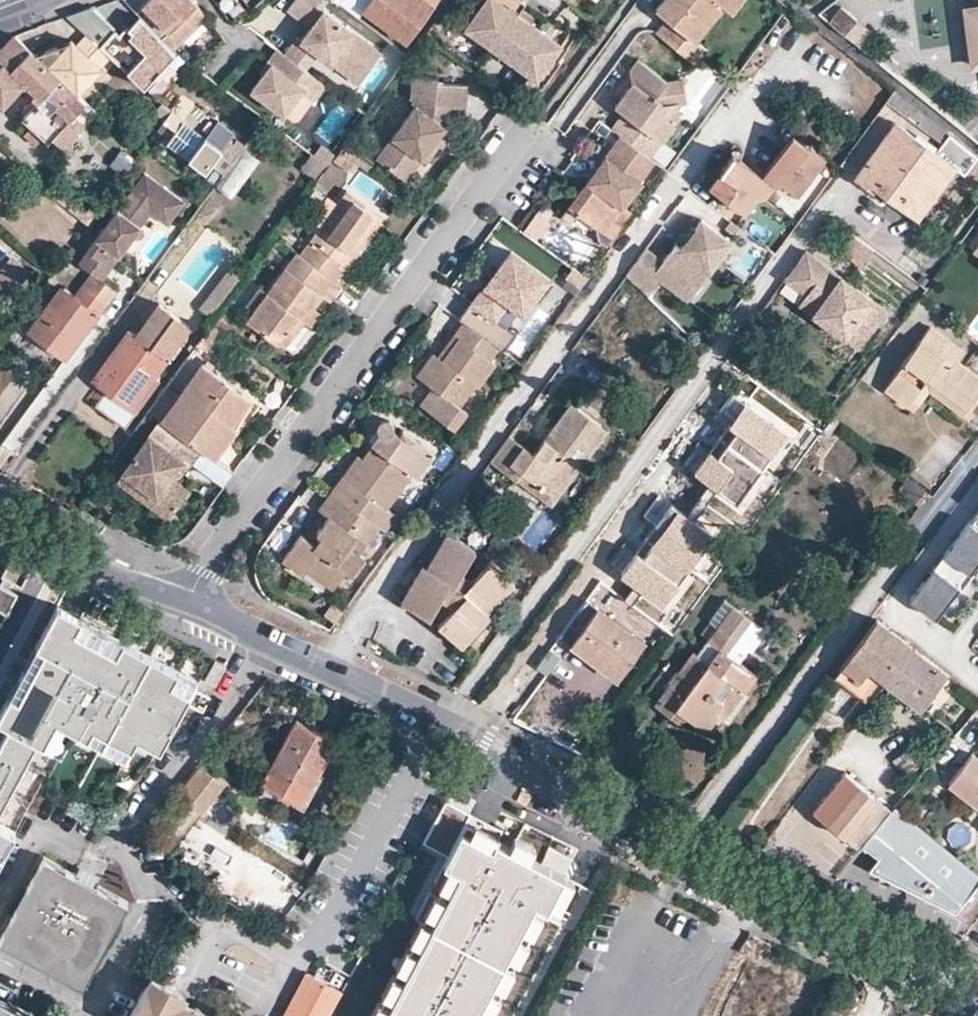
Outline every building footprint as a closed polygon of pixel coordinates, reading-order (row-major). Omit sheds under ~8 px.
[(141,17),(146,21),(172,48),(205,17),(189,0),(125,0),(141,17)] [(304,22),(316,5),(320,0),(290,0),(285,8),(304,22)] [(362,9),(409,43),(413,37),(409,34),(433,0),(368,0),(362,9)] [(525,75),(530,78),(549,53),(556,45),(514,13),(521,3),(516,0),(482,0),(461,28),(525,75)] [(694,59),(696,56),(702,46),(688,36),(682,31),(694,13),(690,10),(698,0),(654,0),(648,9),(660,17),(652,29),(650,31),(693,61),(694,59)] [(712,0),(698,0),(690,10),(694,13),(682,31),(688,36),(712,0)] [(963,5),(971,60),(977,60),(977,3),(963,5)] [(304,22),(310,26),(322,9),(316,5),(304,22)] [(89,36),(104,51),(117,37),(112,31),(114,29),(91,8),(68,16),(89,36)] [(297,36),(285,53),(295,61),(307,45),(329,61),(334,54),(361,73),(378,50),(322,9),(310,26),(301,39),(297,36)] [(133,34),(146,21),(141,17),(129,29),(127,29),(118,38),(122,41),(125,37),(131,42),(135,37),(133,34)] [(122,41),(118,38),(117,37),(104,51),(112,58),(142,87),(152,76),(152,68),(161,67),(165,63),(176,52),(172,48),(146,21),(133,34),(135,37),(131,42),(125,37),(122,41)] [(15,36),(0,52),(0,104),(4,108),(26,84),(42,99),(23,120),(50,145),(56,139),(78,115),(88,105),(81,98),(44,64),(43,62),(15,36)] [(112,58),(104,51),(89,36),(78,47),(73,42),(63,53),(59,50),(50,55),(43,62),(44,64),(81,98),(104,73),(102,70),(112,58)] [(285,53),(277,48),(267,62),(270,64),(263,74),(251,91),(284,114),(301,91),(313,100),(325,84),(295,61),(285,53)] [(530,78),(525,75),(516,86),(529,96),(556,59),(549,53),(530,78)] [(334,54),(329,61),(356,80),(361,73),(334,54)] [(625,67),(628,79),(635,83),(630,91),(623,87),(612,104),(619,109),(607,127),(617,133),(645,154),(674,113),(672,98),(681,97),(677,74),(659,76),(632,57),(625,67)] [(270,64),(267,62),(259,72),(263,74),(270,64)] [(152,76),(142,87),(156,99),(178,75),(165,63),(161,67),(152,68),(152,76)] [(408,97),(383,132),(388,134),(373,155),(397,173),(411,153),(415,155),(428,138),(424,135),(435,119),(437,113),(462,116),(466,85),(434,82),(434,78),(408,76),(406,95),(409,95),(408,97)] [(635,83),(628,79),(623,87),(630,91),(635,83)] [(892,88),(884,99),(915,122),(922,112),(892,88)] [(197,126),(207,113),(189,100),(179,113),(197,126)] [(181,120),(169,111),(161,122),(173,130),(164,142),(186,159),(203,136),(181,120)] [(922,112),(915,122),(956,153),(962,145),(922,112)] [(87,124),(78,115),(56,139),(65,148),(87,124)] [(216,119),(203,136),(220,148),(232,131),(216,119)] [(443,124),(435,119),(424,135),(428,138),(432,141),(443,124)] [(894,198),(930,148),(893,121),(855,173),(873,186),(875,184),(894,198)] [(820,155),(786,131),(756,171),(728,151),(703,184),(740,210),(753,193),(761,191),(769,182),(777,180),(793,192),(820,155)] [(388,134),(383,132),(369,152),(373,155),(388,134)] [(645,154),(617,133),(591,167),(595,171),(591,178),(587,174),(565,203),(593,223),(602,210),(610,217),(652,159),(645,154)] [(220,148),(203,136),(186,159),(203,171),(220,148)] [(322,146),(302,169),(314,180),(335,157),(322,146)] [(949,162),(930,148),(894,198),(913,211),(949,162)] [(126,178),(137,161),(122,150),(110,168),(126,178)] [(357,160),(343,150),(335,160),(349,170),(357,160)] [(595,171),(591,167),(587,174),(591,178),(595,171)] [(97,278),(116,254),(112,251),(119,241),(126,241),(125,235),(133,225),(136,227),(148,211),(158,208),(169,217),(183,199),(144,170),(75,263),(93,275),(97,278)] [(314,226),(294,254),(330,280),(341,263),(367,228),(377,215),(341,189),(331,202),(314,226)] [(314,226),(331,202),(320,194),(304,217),(314,226)] [(158,208),(148,211),(164,224),(169,217),(158,208)] [(730,241),(701,220),(694,229),(693,230),(697,233),(691,241),(687,238),(686,240),(680,248),(674,244),(661,262),(644,249),(625,276),(647,298),(660,280),(677,292),(698,262),(709,270),(730,241)] [(125,235),(126,241),(136,227),(133,225),(125,235)] [(367,228),(341,263),(347,268),(372,233),(367,228)] [(697,233),(693,230),(694,229),(691,228),(684,238),(686,240),(687,238),(691,241),(697,233)] [(112,251),(116,254),(126,241),(119,241),(112,251)] [(825,262),(804,247),(784,275),(804,290),(797,300),(811,310),(817,303),(811,299),(818,291),(809,284),(825,262)] [(519,308),(529,294),(535,299),(549,280),(507,249),(469,301),(467,299),(455,316),(461,321),(495,346),(498,347),(511,329),(491,315),(504,298),(519,308)] [(294,254),(291,252),(261,293),(247,312),(241,322),(270,343),(280,329),(286,334),(295,320),(305,308),(304,307),(315,293),(323,299),(334,282),(330,280),(294,254)] [(709,270),(698,262),(677,292),(688,300),(709,270)] [(885,306),(825,262),(809,284),(818,291),(811,299),(817,303),(811,310),(843,333),(849,326),(863,337),(885,306)] [(0,272),(0,289),(6,298),(27,284),(12,263),(0,272)] [(233,282),(220,273),(189,316),(201,326),(233,282)] [(60,288),(30,331),(64,357),(112,288),(97,278),(93,275),(75,300),(60,288)] [(239,306),(247,312),(261,293),(253,286),(239,306)] [(312,313),(305,308),(295,320),(303,326),(312,313)] [(179,333),(150,312),(134,334),(128,329),(93,378),(136,409),(157,378),(151,373),(179,333)] [(495,346),(461,321),(452,333),(458,337),(441,359),(435,355),(431,352),(415,375),(431,387),(419,405),(450,429),(464,410),(456,404),(471,384),(475,387),(493,364),(486,359),(495,346)] [(910,398),(924,377),(966,406),(977,389),(977,375),(955,357),(961,349),(928,325),(882,388),(905,404),(910,398)] [(849,326),(843,333),(857,344),(863,337),(849,326)] [(280,329),(270,343),(275,347),(286,334),(280,329)] [(458,337),(452,333),(435,355),(441,359),(458,337)] [(968,362),(977,370),(977,350),(968,362)] [(196,366),(155,421),(194,449),(209,460),(231,429),(226,425),(243,401),(196,366)] [(924,377),(910,398),(916,402),(926,389),(960,413),(966,406),(924,377)] [(489,458),(514,477),(520,469),(550,491),(573,460),(579,465),(606,428),(568,400),(531,450),(507,433),(489,458)] [(764,465),(789,431),(747,400),(729,423),(738,430),(730,440),(764,465)] [(367,445),(357,459),(342,480),(336,476),(326,490),(328,492),(369,522),(381,507),(404,473),(409,477),(429,450),(397,427),(394,432),(391,430),(391,425),(389,422),(386,420),(382,418),(378,418),(374,419),(373,422),(371,425),(370,428),(371,431),(372,434),(366,444),(367,445)] [(194,449),(155,421),(114,479),(165,517),(185,489),(172,480),(167,476),(179,460),(184,463),(194,449)] [(761,467),(728,444),(718,458),(707,450),(693,471),(737,501),(761,467)] [(352,455),(336,476),(342,480),(357,459),(352,455)] [(172,480),(184,463),(179,460),(167,476),(172,480)] [(514,477),(550,504),(579,465),(573,460),(550,491),(520,469),(514,477)] [(369,522),(328,492),(314,511),(323,518),(314,531),(319,534),(311,546),(306,541),(296,535),(278,560),(301,577),(304,571),(327,588),(341,571),(346,575),(359,557),(353,553),(373,525),(369,522)] [(977,505),(943,550),(967,568),(977,553),(977,505)] [(715,532),(677,506),(644,555),(637,550),(619,575),(664,606),(715,532)] [(390,513),(381,507),(369,522),(373,525),(379,529),(390,513)] [(319,534),(314,531),(306,541),(311,546),(319,534)] [(471,550),(444,534),(423,570),(419,567),(399,601),(427,618),(437,601),(450,610),(436,624),(460,646),(488,615),(485,611),(512,584),(488,561),(468,580),(458,574),(471,550)] [(934,615),(969,571),(967,568),(943,550),(909,596),(934,615)] [(24,558),(13,579),(15,580),(11,588),(8,586),(0,602),(0,608),(18,618),(26,604),(9,595),(13,588),(30,596),(44,568),(24,558)] [(653,701),(669,713),(674,706),(686,714),(705,728),(716,714),(718,712),(715,709),(721,700),(715,695),(728,676),(743,688),(755,673),(736,658),(745,644),(749,647),(764,626),(722,596),(707,617),(715,623),(695,651),(691,648),(653,701)] [(35,739),(43,743),(46,736),(65,746),(74,729),(122,755),(134,734),(159,747),(196,678),(56,604),(0,709),(0,720),(6,724),(0,736),(0,803),(35,739)] [(643,638),(598,604),(570,643),(615,677),(643,638)] [(913,645),(877,618),(836,672),(865,694),(880,675),(886,679),(913,645)] [(945,670),(913,645),(886,679),(919,704),(945,670)] [(718,712),(716,714),(722,718),(743,688),(728,676),(715,695),(721,700),(715,709),(718,712)] [(674,706),(669,713),(680,722),(686,714),(674,706)] [(264,780),(284,790),(301,800),(335,737),(294,716),(261,778),(264,780)] [(198,805),(228,766),(236,777),(250,765),(233,743),(224,731),(200,760),(177,789),(198,805)] [(46,736),(43,743),(61,753),(65,746),(46,736)] [(907,744),(900,750),(908,758),(914,752),(907,744)] [(900,750),(900,751),(876,772),(890,786),(913,765),(908,758),(900,750)] [(974,753),(952,782),(977,803),(977,756),(974,753)] [(859,845),(889,809),(841,771),(810,810),(856,848),(859,845)] [(274,805),(276,802),(284,790),(264,780),(257,792),(256,794),(274,805)] [(331,800),(323,796),(319,804),(326,808),(331,800)] [(936,842),(891,806),(889,809),(859,845),(874,857),(867,871),(907,890),(936,842)] [(583,880),(539,857),(547,843),(518,828),(504,821),(499,830),(492,826),(486,836),(462,824),(415,913),(404,907),(347,1015),(511,1015),(583,880)] [(1,854),(14,830),(0,823),(0,853),(1,854)] [(198,842),(224,852),(231,833),(205,824),(198,842)] [(936,842),(907,890),(951,910),(977,876),(977,875),(936,842)] [(275,926),(301,885),(237,846),(212,887),(275,926)] [(96,880),(94,883),(72,872),(74,868),(43,851),(0,932),(0,936),(86,982),(131,898),(96,880)] [(184,1000),(186,993),(151,975),(130,1015),(214,1015),(184,1000)] [(338,992),(307,975),(285,1015),(325,1015),(338,992)] [(13,1006),(0,999),(0,1015),(9,1015),(13,1006)] [(13,1006),(9,1015),(32,1015),(13,1006)]
